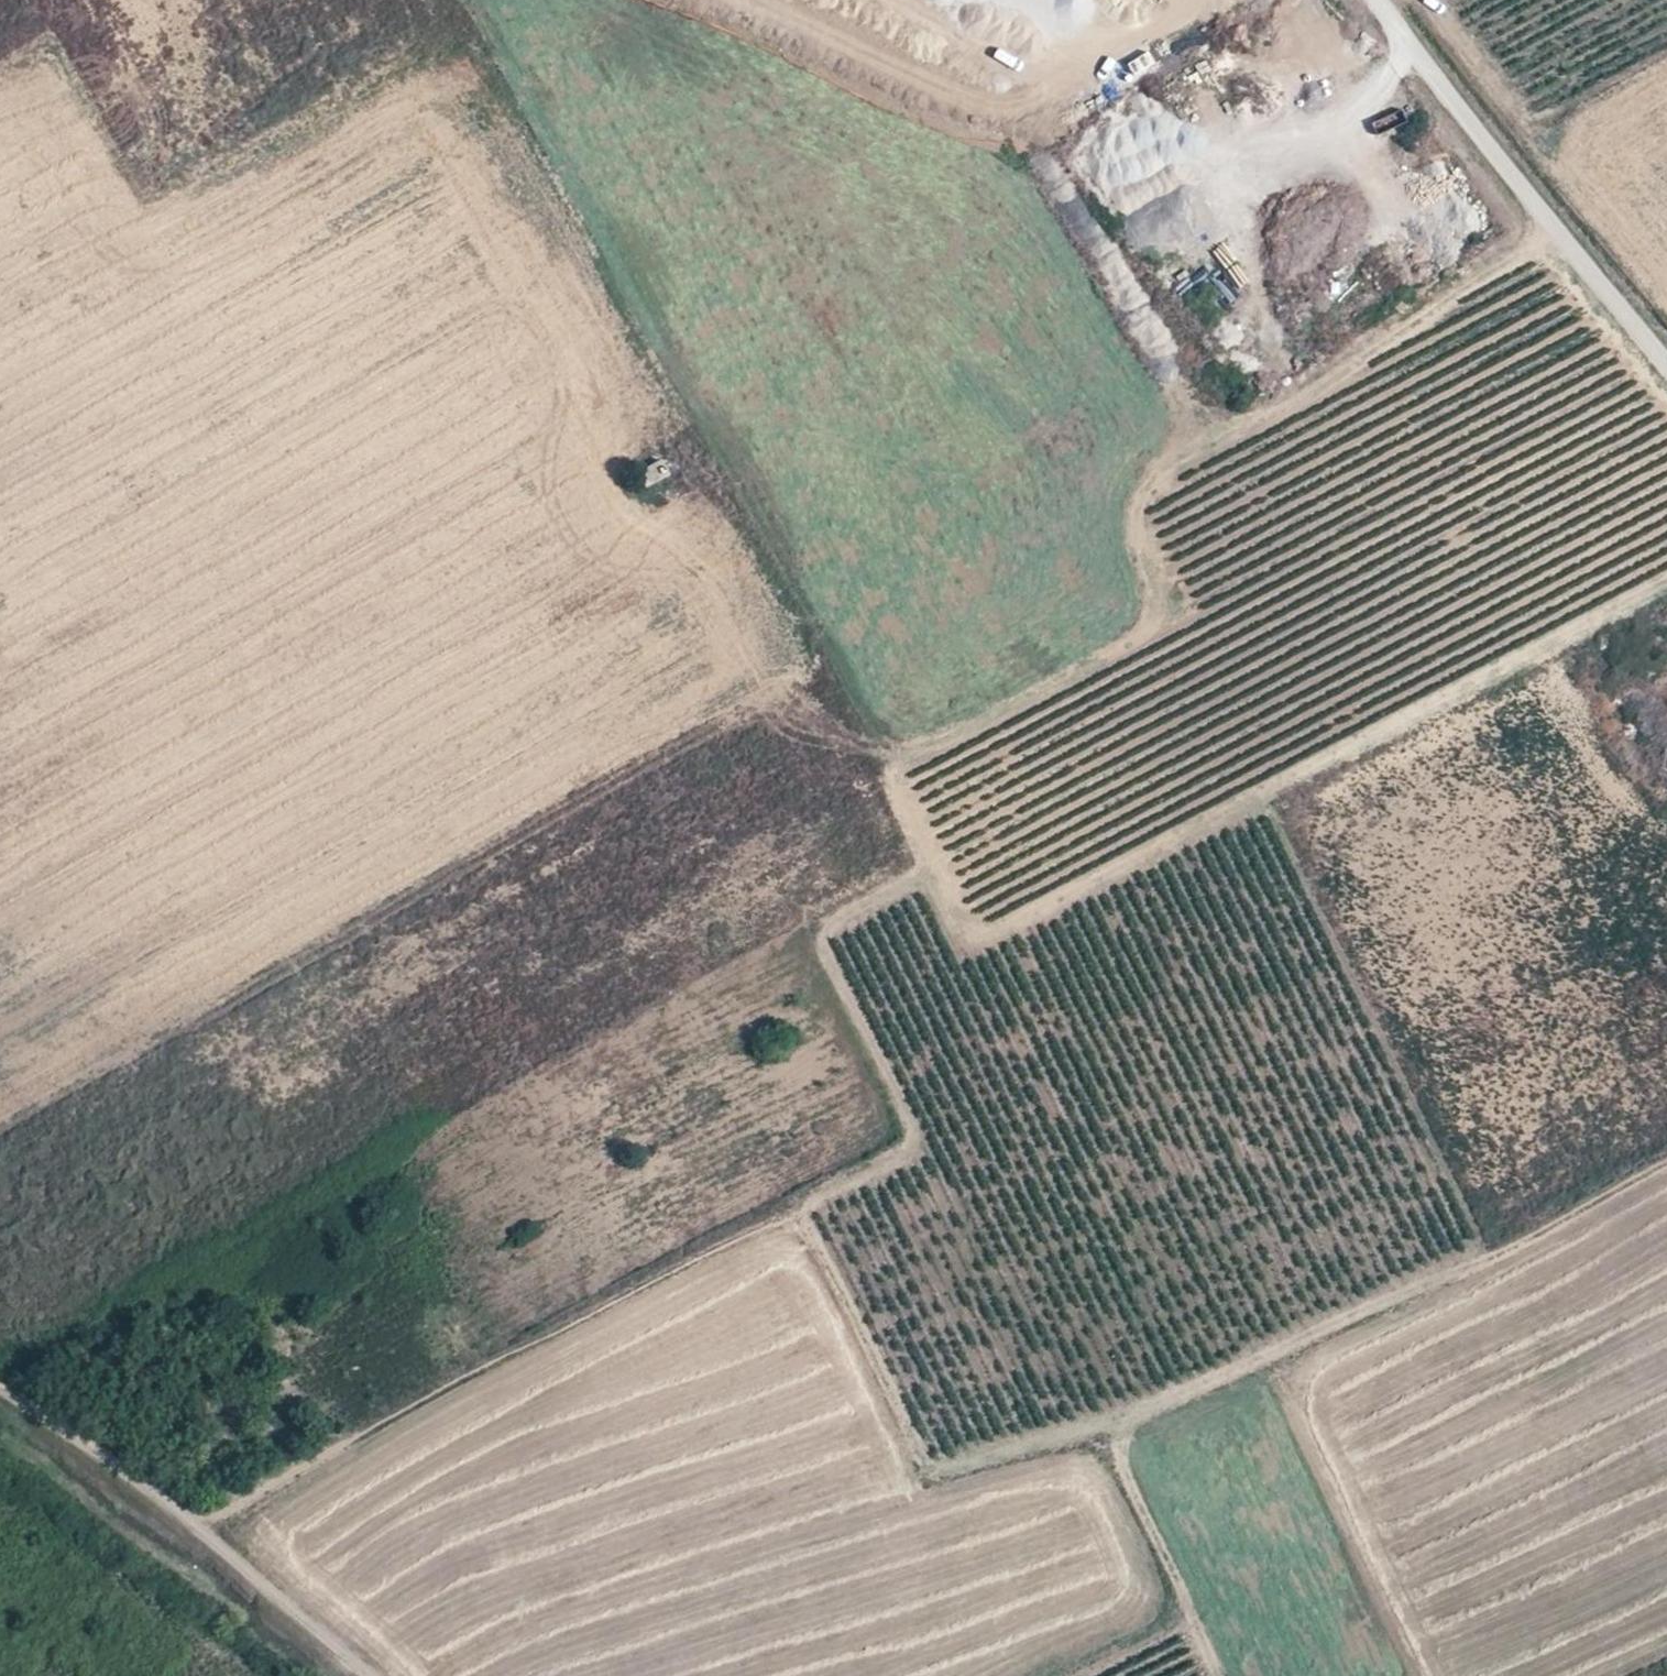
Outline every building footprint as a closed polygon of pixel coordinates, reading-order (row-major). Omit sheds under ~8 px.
[(1411,261),(1421,247),(1393,227),(1383,241),(1411,261)]
